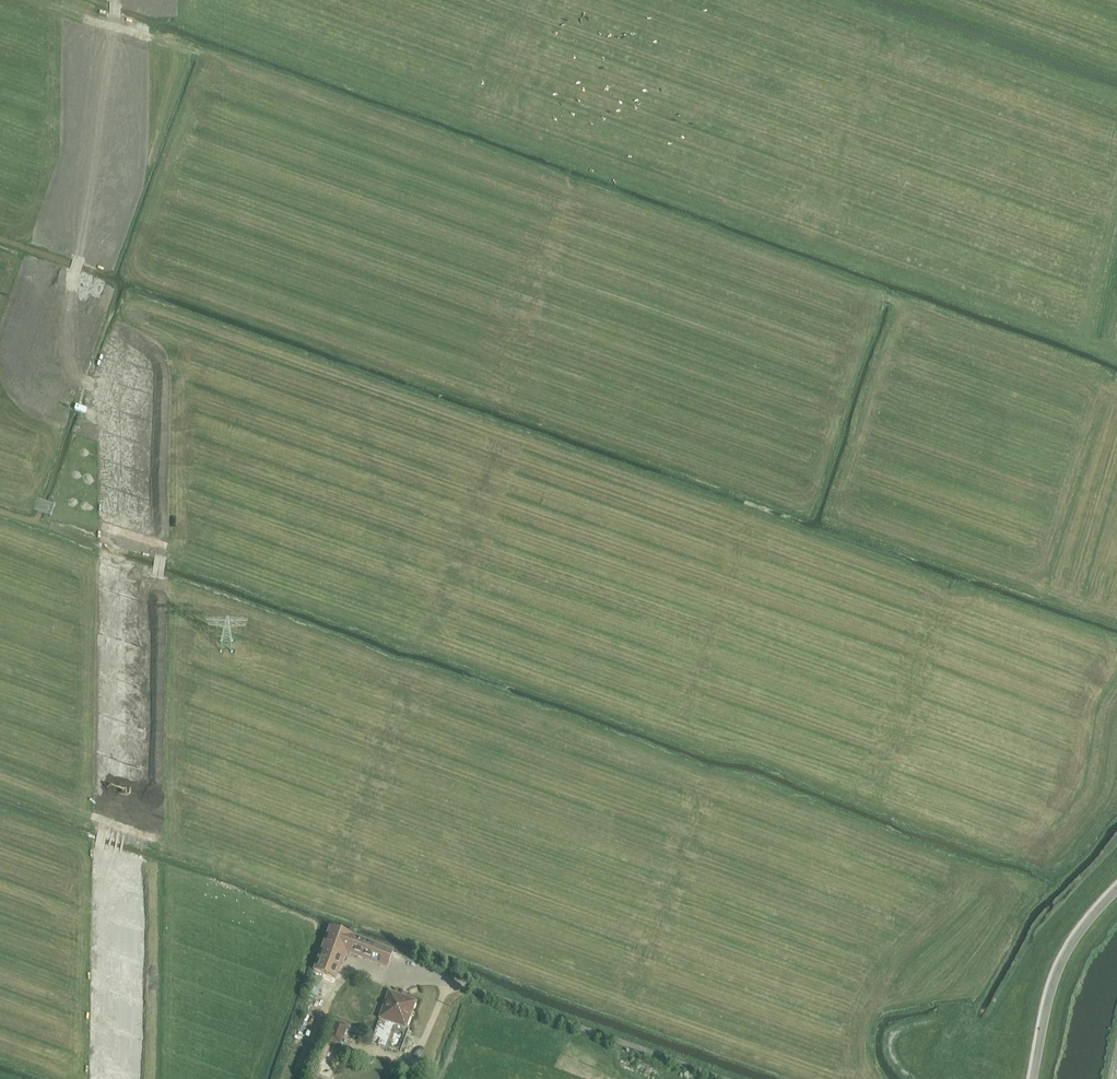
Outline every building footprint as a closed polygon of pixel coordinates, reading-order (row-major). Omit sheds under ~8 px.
[(313,971),(336,979),(346,952),(387,968),(394,951),(329,927),(313,971)] [(308,999),(316,1001),(324,976),(316,973),(308,999)] [(379,1018),(406,1028),(416,1001),(406,998),(408,993),(404,992),(402,996),(389,991),(379,1018)] [(327,1040),(341,1045),(347,1027),(334,1022),(327,1040)]
